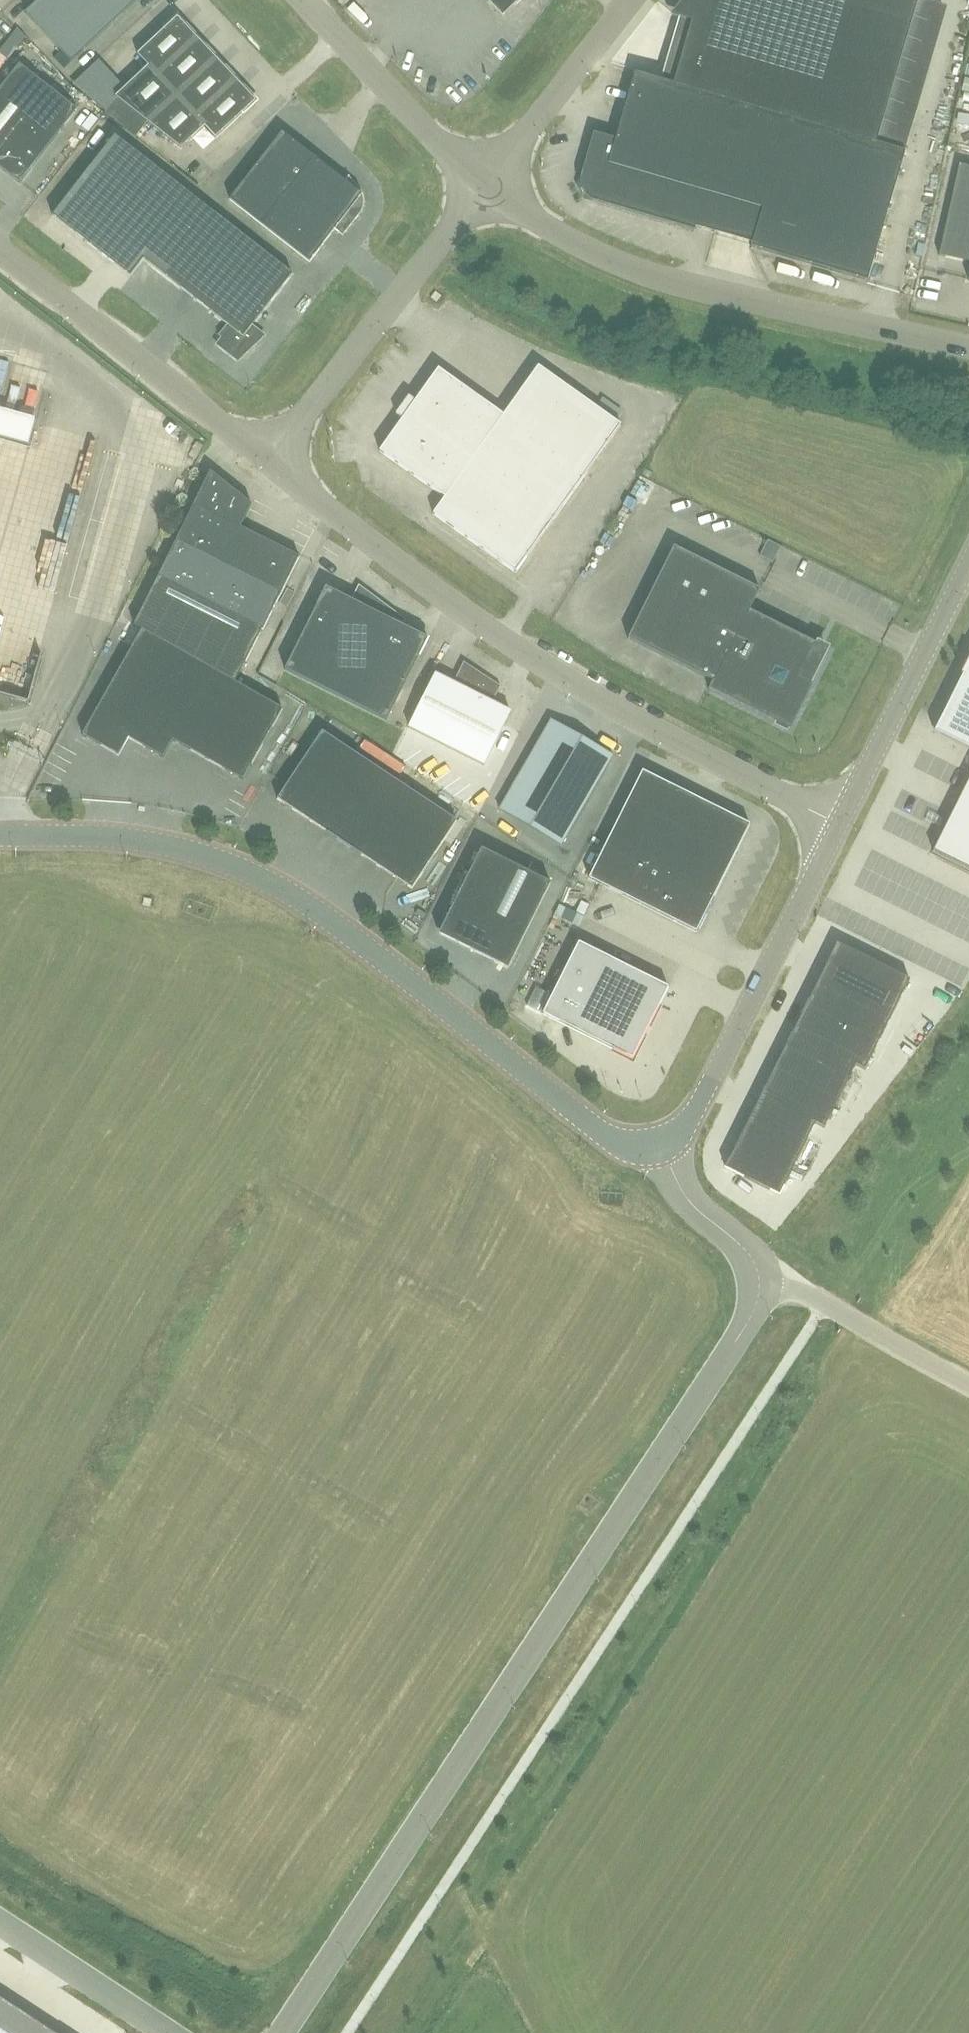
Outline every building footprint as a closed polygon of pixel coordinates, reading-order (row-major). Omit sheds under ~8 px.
[(26,13),(72,62),(139,0),(39,0),(26,13)] [(516,4),(521,0),(486,0),(489,3),(502,18),(517,5),(516,4)] [(919,0),(683,0),(670,16),(679,18),(730,33),(724,54),(743,60),(731,101),(661,81),(635,73),(622,118),(616,140),(594,134),(581,179),(581,183),(582,188),(586,195),(589,199),(593,201),(695,231),(696,229),(715,235),(726,197),(762,208),(751,246),(768,251),(868,280),(905,152),(877,143),(919,0)] [(149,66),(116,97),(181,149),(205,127),(216,138),(256,101),(244,89),(245,88),(236,79),(235,80),(224,68),(226,67),(217,58),(216,59),(205,47),(206,46),(198,37),(196,38),(186,27),(187,26),(179,17),(138,55),(149,66)] [(21,183),(78,110),(21,64),(0,91),(0,167),(21,183)] [(345,181),(283,132),(230,199),(310,262),(334,230),(343,237),(344,236),(343,236),(359,216),(361,213),(362,210),(363,208),(364,204),(364,202),(364,200),(364,196),(363,195),(362,193),(360,190),(350,177),(349,176),(345,181)] [(115,136),(103,152),(54,215),(102,253),(129,274),(142,258),(191,195),(115,136)] [(252,326),(292,274),(212,211),(191,195),(142,258),(163,275),(231,327),(217,345),(238,361),(264,336),(252,326)] [(396,414),(403,419),(380,451),(445,498),(433,514),(516,573),(621,425),(538,366),(503,415),(438,369),(415,401),(408,397),(396,414)] [(27,443),(32,424),(0,415),(0,435),(27,443)] [(281,594),(299,557),(240,528),(252,505),(210,472),(176,541),(158,576),(178,586),(149,634),(160,640),(190,592),(263,629),(281,594)] [(713,681),(709,690),(791,730),(813,685),(812,684),(798,678),(814,645),(815,645),(815,643),(749,610),(760,590),(674,547),(628,639),(713,681)] [(352,600),(326,587),(285,670),(387,721),(429,638),(403,625),(405,620),(359,586),(352,600)] [(243,780),(282,710),(160,640),(149,634),(142,630),(83,735),(119,755),(128,738),(163,757),(173,740),(243,780)] [(493,703),(501,687),(464,663),(454,683),(436,675),(409,728),(484,766),(511,712),(493,703)] [(965,672),(963,670),(961,674),(963,675),(942,718),(936,729),(935,731),(937,732),(968,749),(968,664),(965,672)] [(613,756),(552,721),(500,810),(562,846),(613,756)] [(322,732),(278,799),(412,888),(457,821),(322,732)] [(697,931),(714,895),(750,824),(643,770),(590,877),(697,931)] [(933,851),(968,869),(968,778),(933,851)] [(431,882),(458,852),(449,845),(422,874),(431,882)] [(439,934),(508,969),(551,883),(482,849),(439,934)] [(627,1046),(663,974),(573,929),(536,1001),(627,1046)] [(837,943),(725,1167),(779,1194),(815,1123),(824,1127),(856,1065),(864,1069),(909,979),(837,943)] [(0,1996),(0,2032),(56,2032),(0,1996)]
